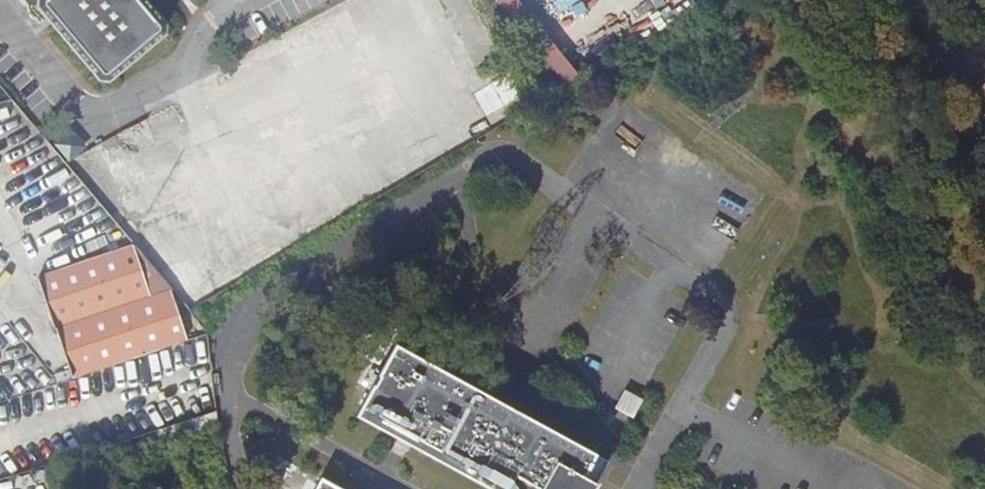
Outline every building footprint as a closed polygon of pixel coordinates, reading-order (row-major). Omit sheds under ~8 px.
[(42,3),(102,74),(112,77),(166,30),(167,21),(149,0),(42,0),(42,3)] [(568,84),(580,76),(518,0),(499,0),(568,84)] [(510,70),(475,91),(488,115),(525,93),(510,70)] [(164,294),(145,299),(127,250),(33,280),(66,382),(183,344),(164,294)] [(397,348),(357,418),(487,488),(593,488),(607,463),(397,348)]
